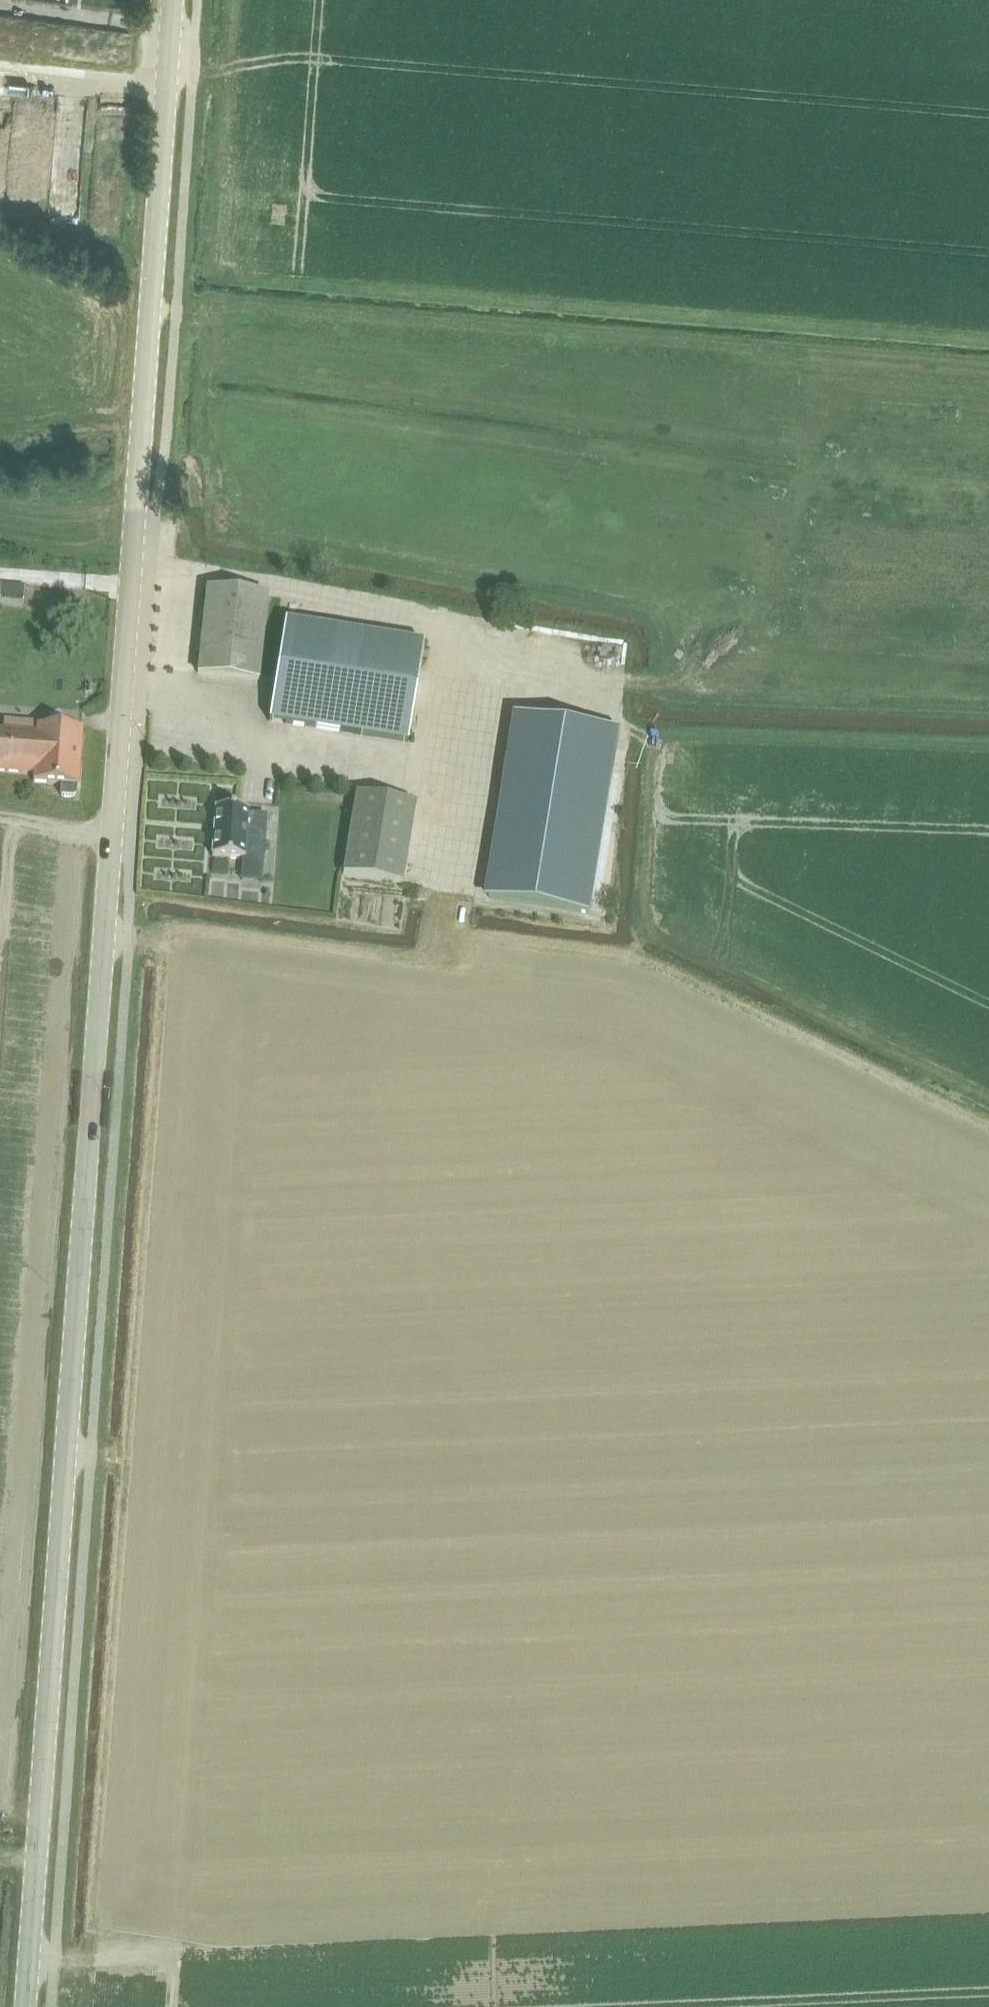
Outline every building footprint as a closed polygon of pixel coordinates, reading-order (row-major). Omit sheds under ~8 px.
[(151,3),(140,2),(140,14),(150,14),(151,14),(151,9),(151,3)] [(38,493),(39,482),(28,481),(27,492),(38,493)] [(23,598),(23,579),(0,578),(0,597),(23,598)] [(198,674),(259,681),(267,599),(206,593),(198,674)] [(269,722),(408,745),(424,645),(285,622),(269,722)] [(515,716),(486,900),(592,917),(621,733),(515,716)] [(34,775),(33,783),(61,785),(60,795),(62,798),(74,798),(76,796),(76,787),(77,787),(81,731),(37,727),(37,736),(0,733),(0,773),(34,775)] [(404,885),(416,805),(355,796),(342,875),(404,885)] [(216,809),(212,858),(243,860),(242,868),(263,869),(266,831),(255,830),(256,816),(248,815),(248,812),(216,809)]
